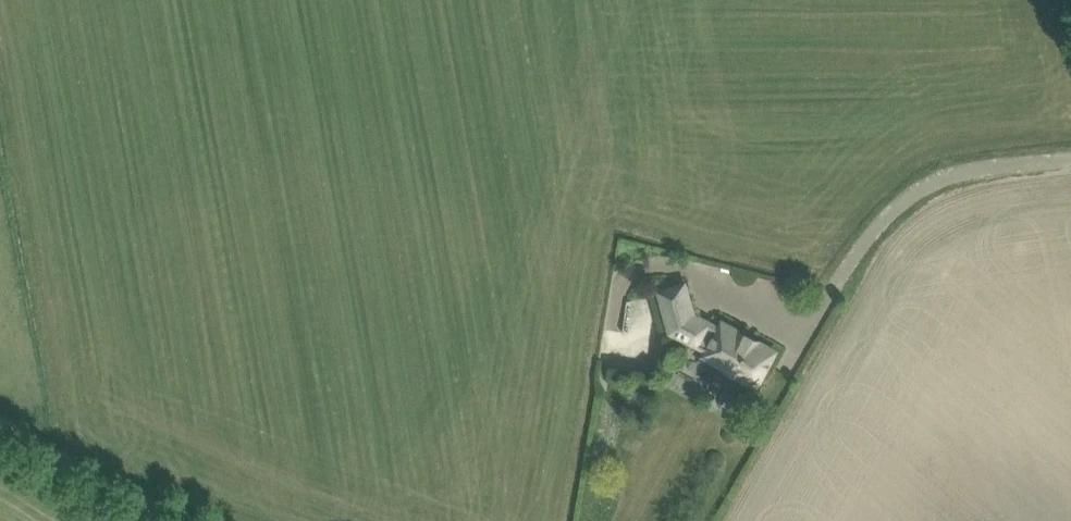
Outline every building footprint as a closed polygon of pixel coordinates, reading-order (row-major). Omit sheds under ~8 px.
[(723,364),(717,373),(735,383),(740,373),(758,383),(775,351),(723,322),(720,328),(699,316),(690,282),(662,290),(673,329),(708,348),(705,354),(723,364)]
